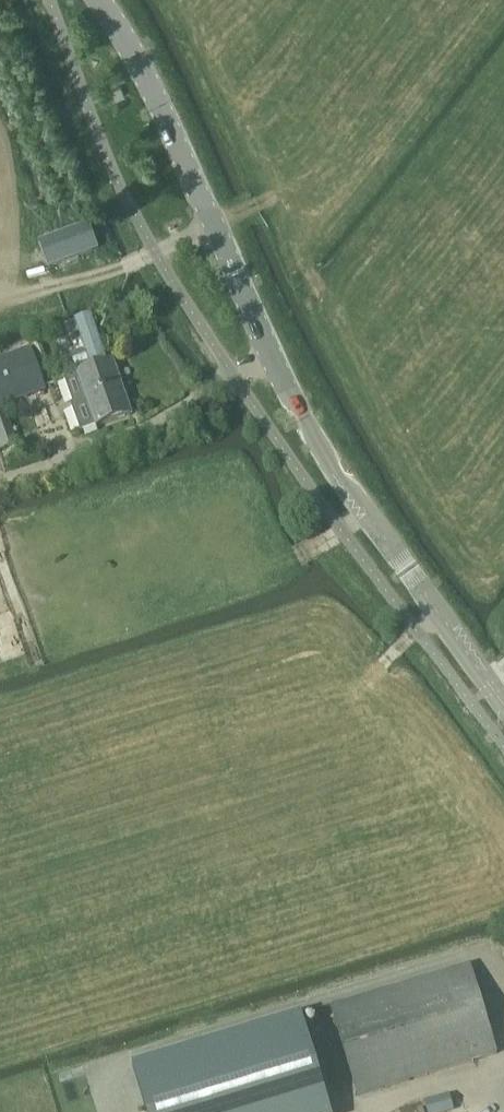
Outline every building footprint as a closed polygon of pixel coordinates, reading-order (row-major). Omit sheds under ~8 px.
[(47,268),(96,250),(87,225),(38,243),(47,268)] [(44,391),(29,351),(0,362),(0,408),(44,391)] [(84,352),(70,356),(74,367),(87,363),(84,352)] [(76,378),(63,382),(72,407),(69,407),(79,435),(94,429),(130,417),(111,363),(75,375),(76,378)] [(0,412),(0,426),(9,423),(4,411),(0,412)] [(357,1097),(496,1054),(469,966),(330,1009),(357,1097)] [(132,1068),(145,1111),(330,1111),(301,1016),(132,1068)]
